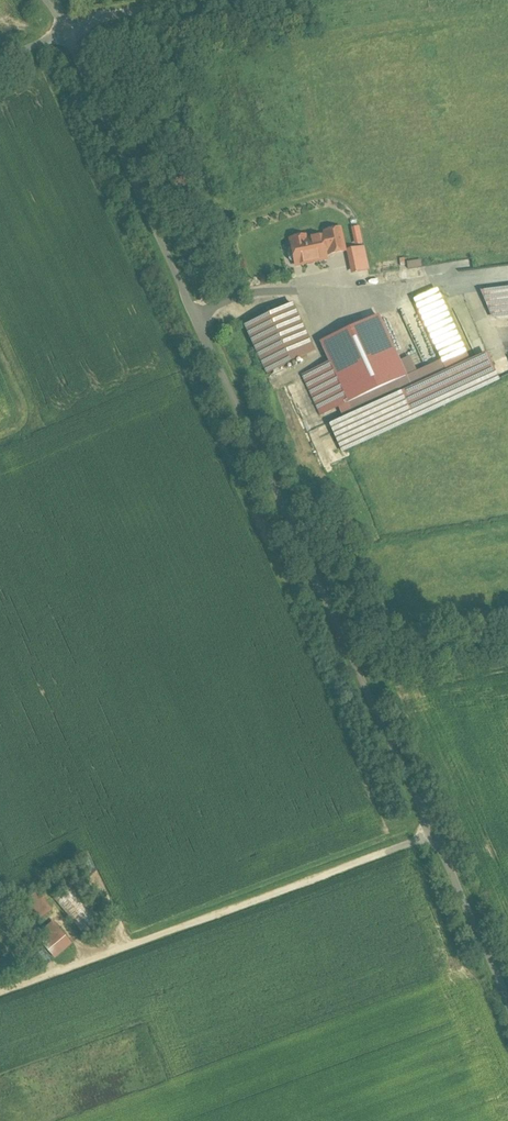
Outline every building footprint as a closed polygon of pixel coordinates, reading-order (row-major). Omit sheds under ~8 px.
[(326,238),(329,253),(330,257),(345,254),(340,231),(325,235),(326,238)] [(329,253),(326,238),(306,242),(306,238),(291,242),(296,267),(326,261),(325,254),(329,253)] [(363,249),(346,253),(351,275),(368,272),(363,249)] [(481,293),(493,321),(507,319),(507,290),(481,293)] [(469,362),(437,291),(413,302),(441,363),(446,373),(469,362)] [(292,306),(245,328),(267,377),(315,354),(292,306)] [(487,356),(330,428),(342,454),(499,382),(487,356)] [(441,363),(348,405),(339,409),(343,419),(446,373),(441,363)] [(348,405),(330,365),(303,377),(321,417),(339,409),(348,405)] [(100,922),(72,888),(55,902),(83,936),(100,922)]
